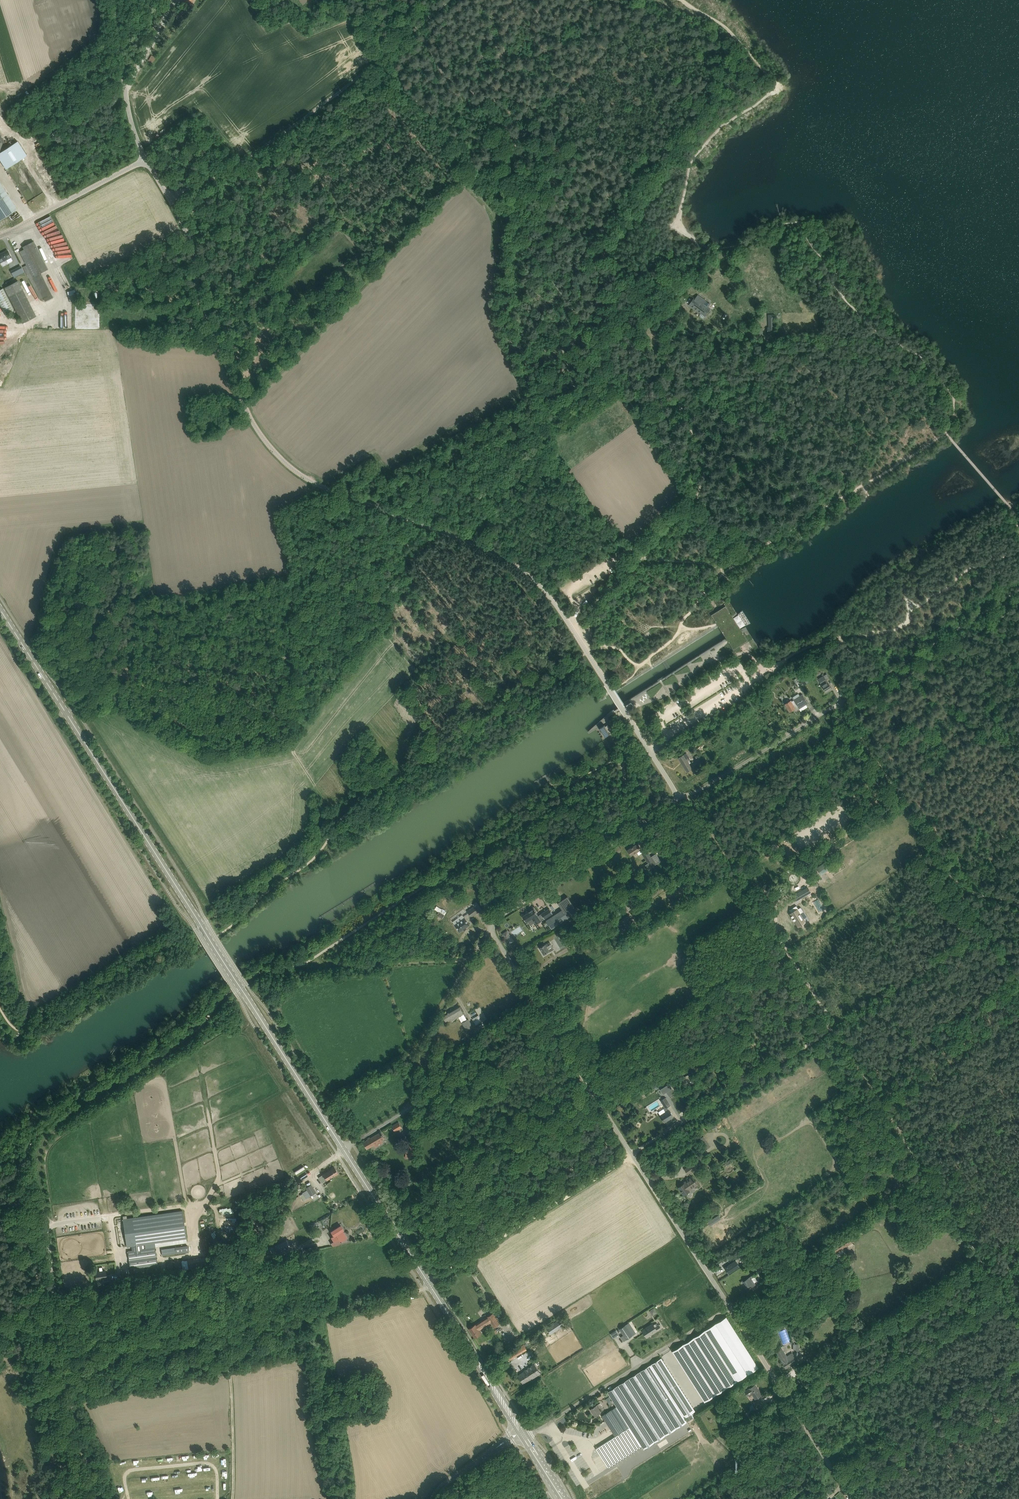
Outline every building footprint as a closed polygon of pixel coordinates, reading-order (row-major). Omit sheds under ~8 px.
[(6,169),(27,156),(4,120),(0,123),(0,161),(6,169)] [(17,209),(0,182),(0,220),(17,209)] [(43,230),(45,233),(58,228),(56,225),(43,230)] [(43,297),(33,277),(40,273),(48,269),(34,241),(23,247),(24,249),(20,251),(27,266),(23,268),(40,299),(43,297)] [(11,257),(7,250),(0,254),(0,263),(11,257)] [(37,316),(23,289),(19,280),(5,287),(9,296),(23,323),(37,316)] [(67,291),(71,303),(78,301),(75,289),(67,291)] [(695,298),(695,297),(690,305),(705,316),(710,308),(708,307),(710,304),(699,297),(697,295),(695,298)] [(6,337),(6,333),(8,333),(9,327),(0,327),(0,337),(6,337)] [(735,638),(730,641),(734,648),(740,644),(745,641),(741,634),(736,637),(733,632),(738,629),(732,619),(727,622),(724,617),(729,615),(724,608),(719,611),(713,615),(718,622),(722,619),(725,624),(721,627),(727,636),(732,633),(735,638)] [(818,679),(826,692),(832,688),(826,679),(829,677),(827,674),(824,675),(818,679)] [(803,694),(794,699),(791,701),(786,704),(790,712),(796,708),(798,707),(799,709),(808,703),(803,694)] [(600,728),(605,737),(610,733),(609,732),(612,730),(608,724),(605,726),(605,725),(600,728)] [(696,753),(702,750),(701,748),(706,745),(705,744),(702,746),(701,743),(693,747),(696,753)] [(692,769),(689,764),(694,761),(692,759),(690,760),(686,753),(679,758),(687,772),(692,769)] [(628,850),(631,855),(639,850),(642,849),(638,843),(634,846),(628,850)] [(642,853),(647,862),(649,864),(654,861),(647,850),(642,853)] [(813,863),(808,858),(804,861),(803,858),(799,861),(805,869),(813,863)] [(818,868),(822,874),(830,868),(826,862),(818,868)] [(796,901),(800,898),(810,892),(808,887),(793,896),(796,901)] [(591,902),(586,905),(590,910),(591,910),(595,907),(591,902)] [(790,914),(797,925),(800,922),(801,924),(805,921),(800,913),(802,912),(800,908),(798,909),(796,905),(789,910),(791,913),(790,914)] [(467,911),(472,917),(479,912),(474,906),(467,911)] [(538,915),(534,909),(533,910),(533,909),(530,911),(530,912),(523,916),(527,922),(533,918),(537,924),(541,921),(537,915),(538,915)] [(550,909),(542,914),(545,918),(553,913),(550,909)] [(562,909),(546,920),(552,929),(568,918),(562,909)] [(627,930),(635,925),(634,924),(628,915),(620,920),(627,931),(627,930)] [(464,930),(467,928),(466,928),(470,925),(465,917),(454,925),(460,932),(464,930)] [(514,941),(507,930),(502,933),(510,944),(514,941)] [(544,954),(546,953),(548,951),(549,952),(554,949),(550,942),(540,948),(544,954)] [(467,1019),(464,1014),(459,1006),(443,1015),(446,1021),(450,1019),(451,1021),(459,1017),(467,1031),(473,1027),(468,1019),(467,1019)] [(476,1025),(482,1021),(487,1018),(480,1006),(475,1008),(479,1015),(472,1018),(476,1025)] [(686,1087),(696,1081),(692,1073),(681,1078),(686,1087)] [(645,1093),(654,1088),(655,1090),(659,1088),(655,1082),(643,1090),(645,1093)] [(670,1085),(661,1091),(664,1095),(668,1092),(671,1097),(675,1094),(670,1085)] [(665,1107),(662,1108),(658,1111),(665,1122),(674,1117),(666,1105),(669,1103),(665,1096),(660,1099),(665,1107)] [(402,1127),(399,1122),(392,1125),(395,1131),(402,1127)] [(367,1148),(369,1147),(374,1145),(375,1147),(383,1142),(382,1140),(385,1138),(382,1131),(364,1142),(367,1148)] [(710,1146),(704,1136),(698,1140),(705,1150),(710,1146)] [(406,1155),(414,1156),(415,1145),(407,1145),(406,1155)] [(685,1169),(688,1174),(695,1169),(692,1164),(685,1169)] [(334,1167),(323,1174),(326,1180),(338,1173),(334,1167)] [(684,1195),(686,1193),(688,1195),(689,1196),(690,1196),(691,1196),(692,1195),(692,1194),(692,1193),(690,1190),(694,1186),(695,1187),(698,1185),(692,1177),(684,1182),(684,1183),(679,1187),(684,1195)] [(306,1188),(307,1191),(306,1191),(308,1194),(309,1193),(312,1198),(313,1197),(312,1195),(316,1192),(311,1184),(306,1188)] [(127,1246),(132,1246),(132,1250),(128,1251),(130,1269),(158,1265),(155,1247),(187,1243),(182,1210),(123,1219),(127,1246)] [(719,1215),(708,1221),(710,1225),(721,1219),(719,1215)] [(332,1245),(336,1244),(347,1237),(343,1230),(341,1225),(331,1231),(333,1235),(333,1236),(331,1237),(334,1241),(331,1243),(332,1245)] [(833,1246),(837,1252),(852,1242),(848,1236),(833,1246)] [(286,1241),(275,1245),(278,1252),(289,1247),(286,1241)] [(189,1251),(188,1245),(161,1249),(162,1255),(189,1251)] [(206,1256),(188,1258),(188,1265),(207,1264),(206,1256)] [(724,1267),(729,1274),(740,1266),(735,1260),(724,1267)] [(831,1266),(828,1260),(818,1266),(821,1271),(831,1266)] [(96,1279),(103,1278),(104,1281),(110,1280),(110,1275),(106,1275),(106,1271),(95,1272),(96,1279)] [(750,1276),(749,1277),(743,1281),(747,1287),(751,1285),(752,1287),(756,1284),(750,1276)] [(846,1298),(849,1285),(843,1283),(840,1296),(846,1298)] [(650,1310),(652,1315),(658,1312),(655,1307),(650,1310)] [(481,1333),(479,1330),(491,1322),(494,1327),(500,1323),(493,1312),(469,1328),(475,1338),(481,1333)] [(726,1317),(672,1351),(705,1403),(759,1369),(726,1317)] [(564,1327),(559,1319),(546,1327),(551,1335),(564,1327)] [(642,1330),(644,1333),(647,1337),(661,1328),(658,1324),(655,1326),(653,1323),(642,1330)] [(626,1325),(619,1329),(626,1339),(632,1335),(626,1325)] [(799,1360),(803,1357),(799,1350),(799,1343),(793,1344),(793,1351),(796,1351),(796,1352),(793,1354),(792,1352),(787,1356),(780,1346),(775,1349),(781,1359),(781,1360),(786,1368),(799,1360)] [(521,1353),(527,1349),(524,1344),(518,1348),(521,1353)] [(508,1360),(518,1354),(515,1349),(510,1353),(505,1355),(508,1360)] [(685,1418),(696,1411),(662,1357),(607,1392),(616,1406),(602,1415),(615,1436),(596,1448),(609,1467),(642,1446),(644,1449),(687,1422),(685,1418)] [(841,1363),(830,1357),(828,1361),(839,1367),(841,1363)] [(527,1368),(529,1370),(529,1371),(528,1372),(528,1373),(527,1374),(530,1379),(530,1380),(541,1373),(535,1364),(527,1368)] [(518,1375),(520,1377),(523,1383),(530,1379),(527,1374),(528,1373),(528,1372),(529,1371),(529,1370),(527,1368),(524,1370),(525,1371),(518,1375)] [(833,1386),(834,1385),(835,1385),(838,1381),(830,1376),(827,1381),(830,1382),(830,1384),(833,1386)] [(755,1384),(749,1388),(744,1391),(747,1396),(752,1393),(755,1399),(762,1394),(755,1384)] [(591,1408),(592,1410),(595,1415),(601,1412),(600,1411),(604,1409),(600,1403),(596,1405),(591,1408)] [(727,1429),(730,1427),(731,1427),(737,1423),(735,1419),(729,1423),(729,1424),(726,1426),(727,1428),(727,1429)]
